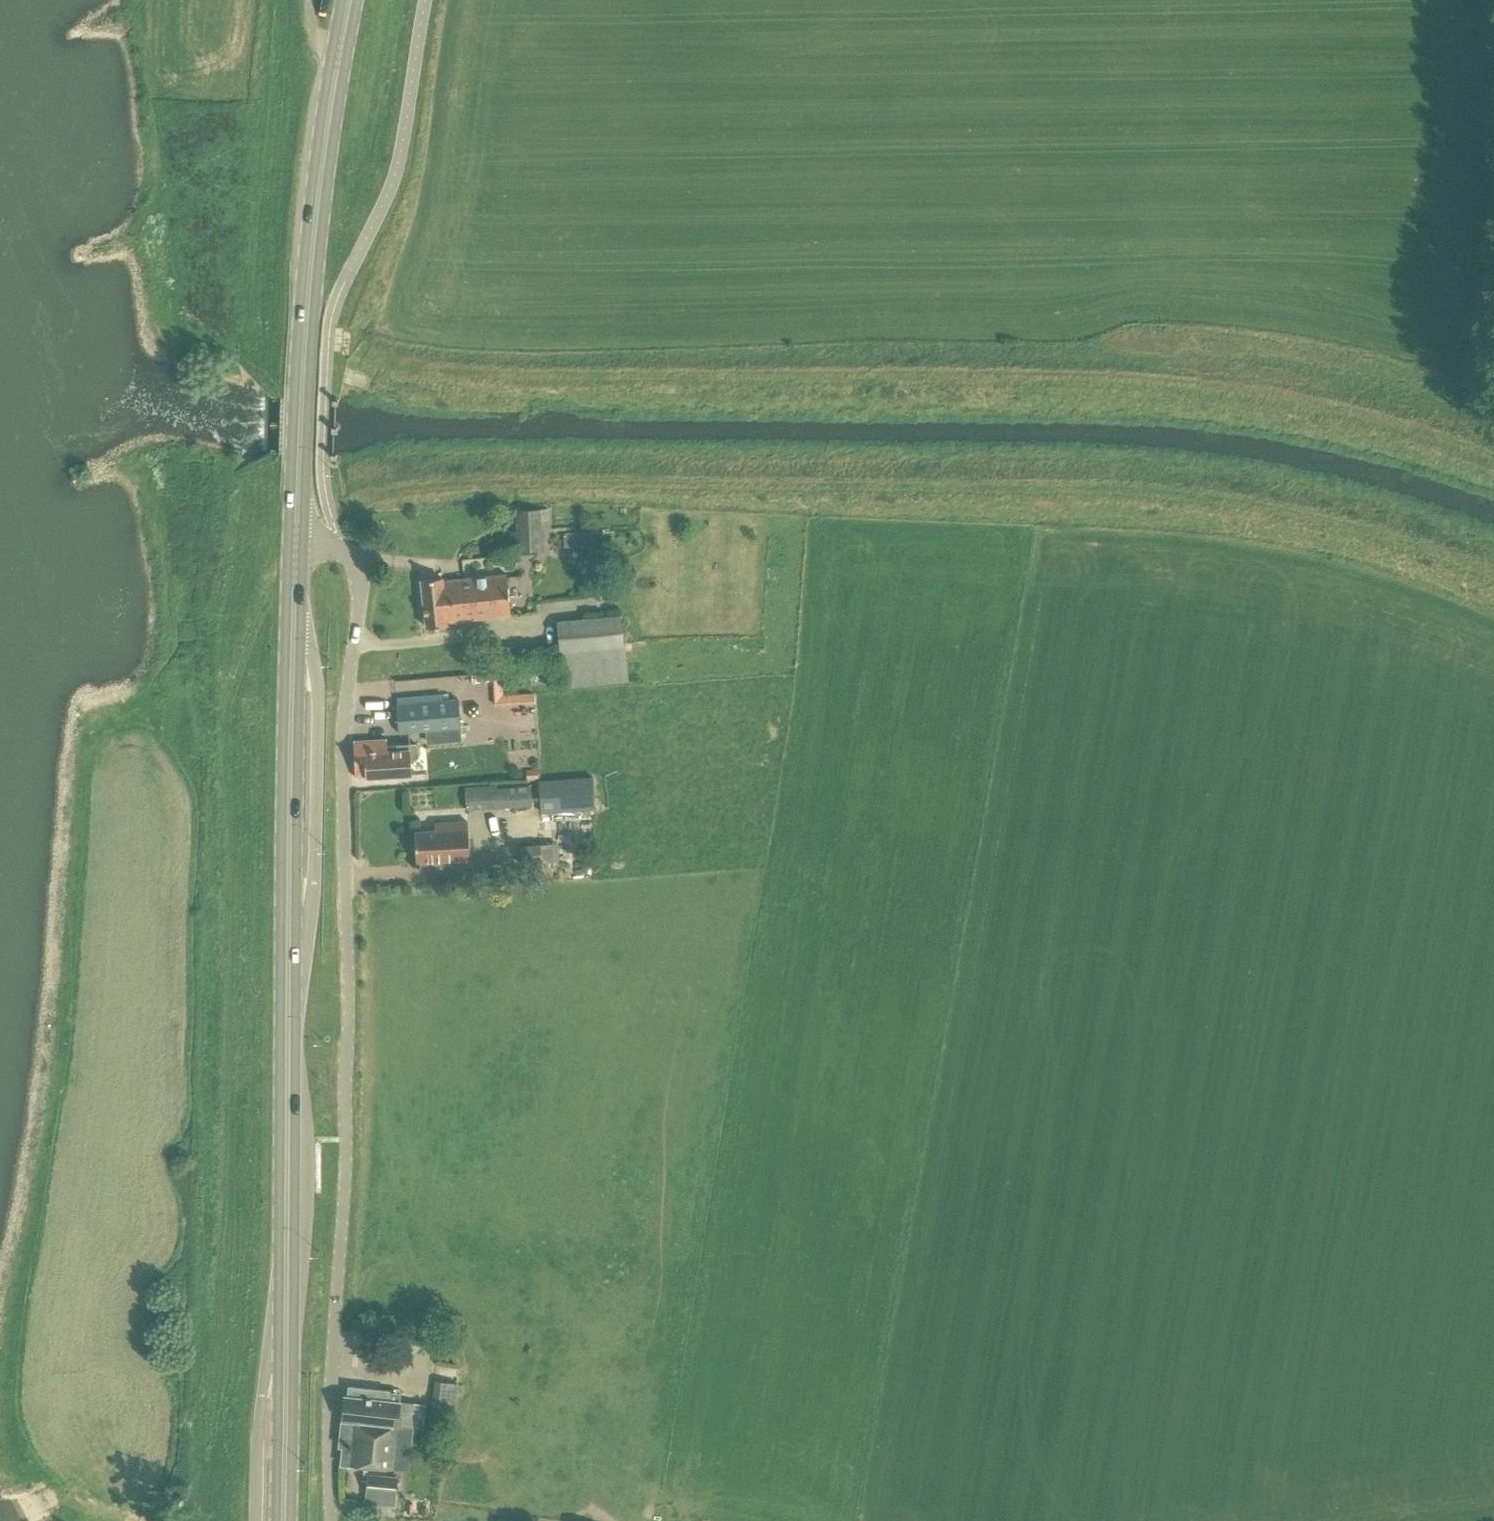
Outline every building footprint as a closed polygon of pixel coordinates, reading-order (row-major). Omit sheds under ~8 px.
[(510,551),(543,550),(542,528),(549,528),(548,508),(514,509),(515,530),(509,530),(510,551)] [(570,530),(570,543),(592,542),(592,529),(570,530)] [(442,581),(446,620),(511,613),(507,574),(442,581)] [(447,625),(446,620),(442,581),(442,577),(422,579),(427,627),(447,625)] [(562,689),(627,681),(619,612),(555,619),(562,689)] [(426,730),(459,728),(455,694),(394,699),(397,732),(426,730)] [(387,744),(386,739),(353,741),(355,776),(365,775),(366,777),(412,774),(411,759),(416,759),(419,757),(418,745),(415,743),(387,744)] [(526,780),(538,779),(537,768),(525,769),(526,780)] [(541,813),(594,810),(592,777),(539,780),(541,813)] [(497,787),(496,784),(464,786),(465,810),(531,806),(529,786),(497,787)] [(416,862),(469,858),(467,820),(434,822),(435,830),(414,831),(416,862)] [(555,847),(555,842),(517,845),(519,865),(557,861),(557,859),(564,858),(563,847),(555,847)] [(429,1429),(451,1431),(452,1421),(457,1381),(435,1379),(434,1379),(434,1380),(430,1418),(429,1428),(429,1429)] [(388,1400),(389,1391),(349,1387),(348,1396),(344,1396),(339,1446),(343,1446),(341,1463),(392,1469),(399,1402),(388,1400)] [(424,1397),(400,1396),(400,1415),(423,1416),(424,1397)] [(395,1495),(397,1475),(366,1473),(364,1492),(395,1495)]
